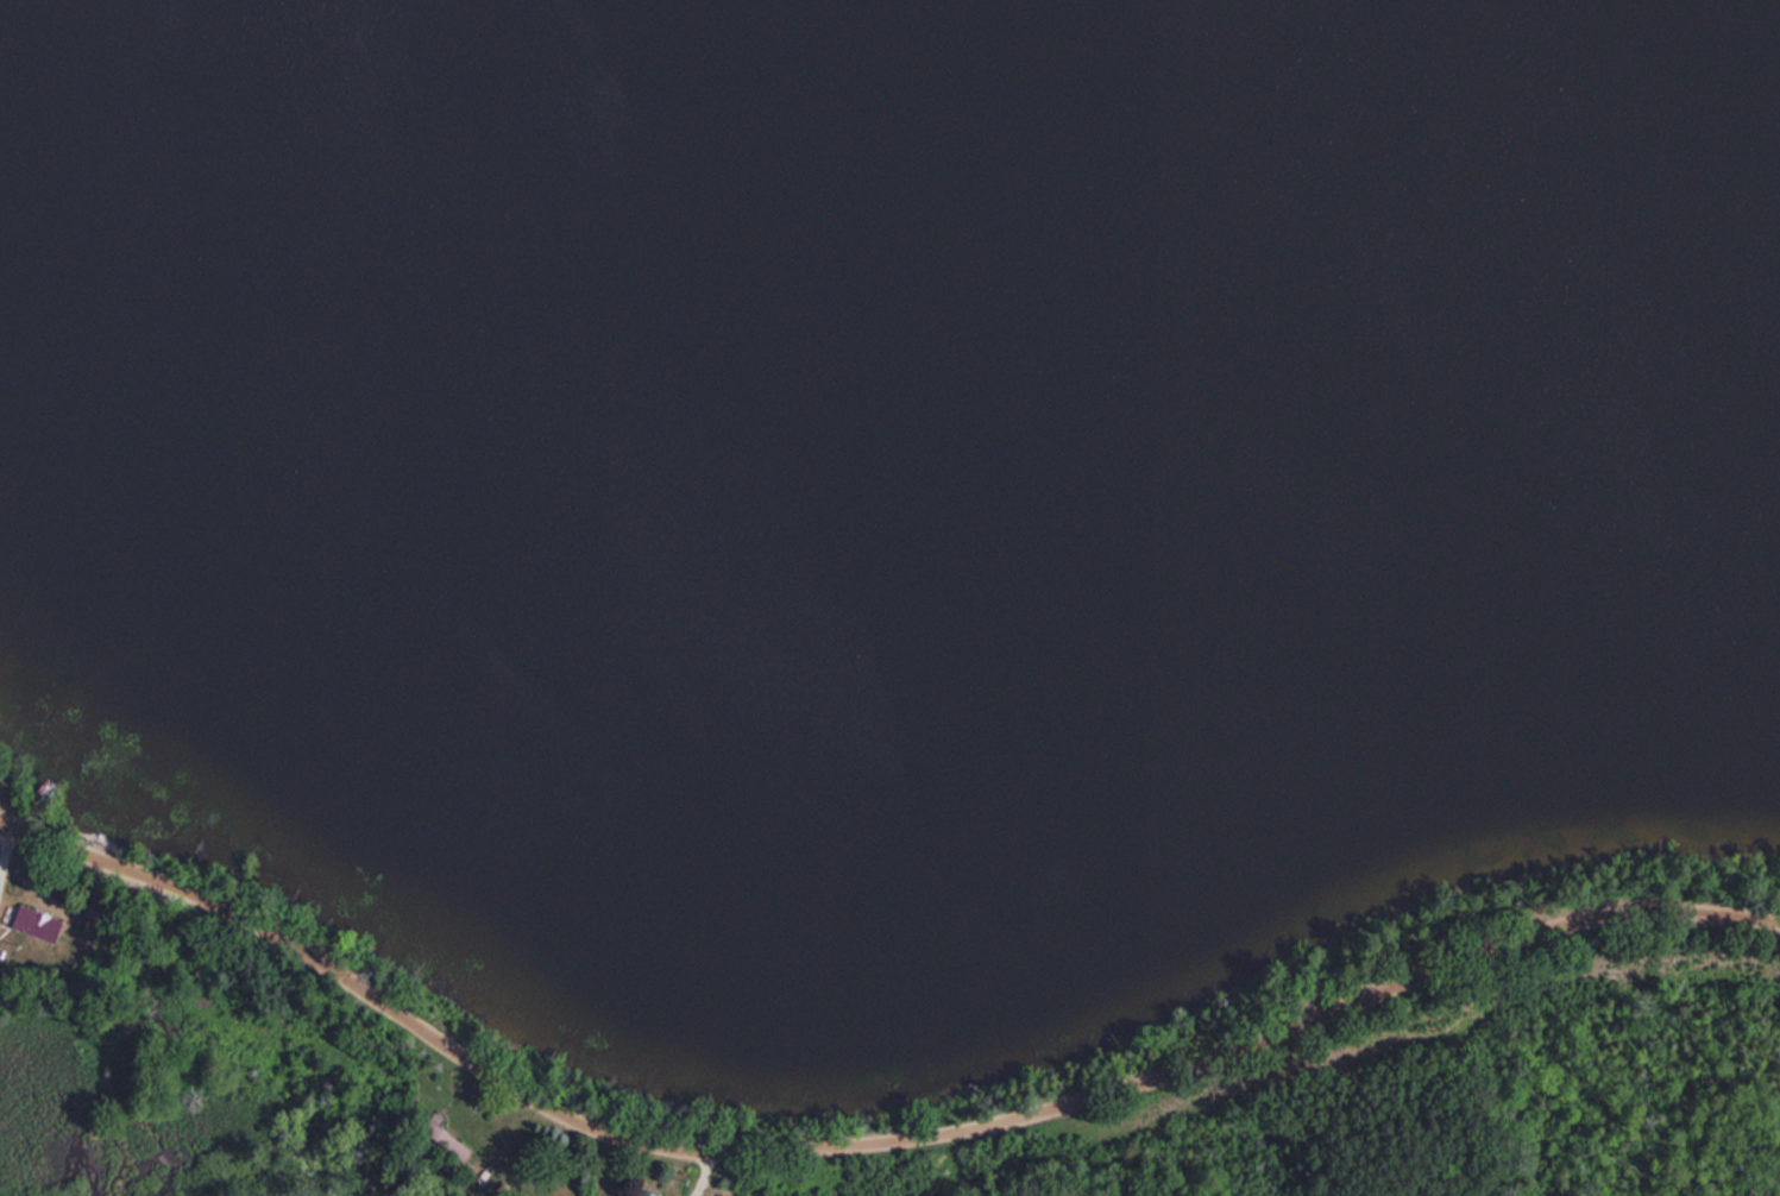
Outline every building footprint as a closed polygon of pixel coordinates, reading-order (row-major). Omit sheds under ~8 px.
[(52,944),(60,922),(17,905),(8,927),(52,944)] [(420,1129),(460,1163),(470,1151),(430,1117),(420,1129)]
